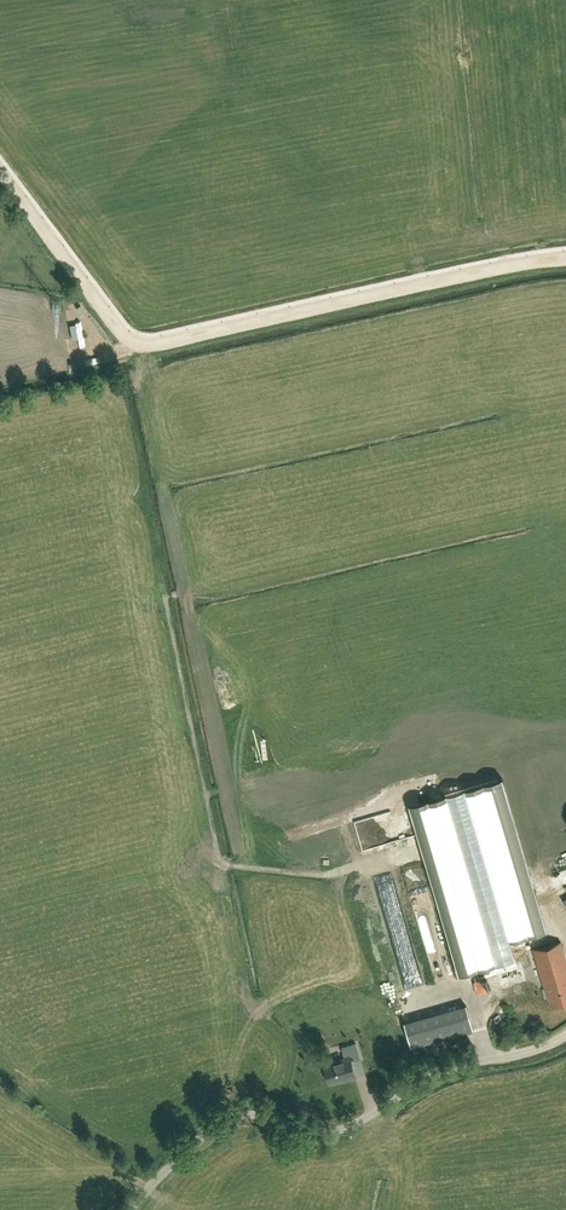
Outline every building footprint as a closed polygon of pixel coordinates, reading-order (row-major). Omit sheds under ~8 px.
[(478,904),(546,884),(540,860),(516,867),(515,862),(470,875),(478,904)] [(492,945),(498,962),(514,957),(509,940),(492,945)] [(541,977),(549,1006),(565,1001),(565,960),(561,941),(533,950),(541,977)] [(414,1046),(472,1029),(466,1005),(404,1023),(411,1046),(414,1046)] [(351,1061),(360,1059),(355,1044),(342,1048),(344,1058),(323,1064),(328,1084),(344,1080),(344,1081),(355,1078),(351,1061)]
